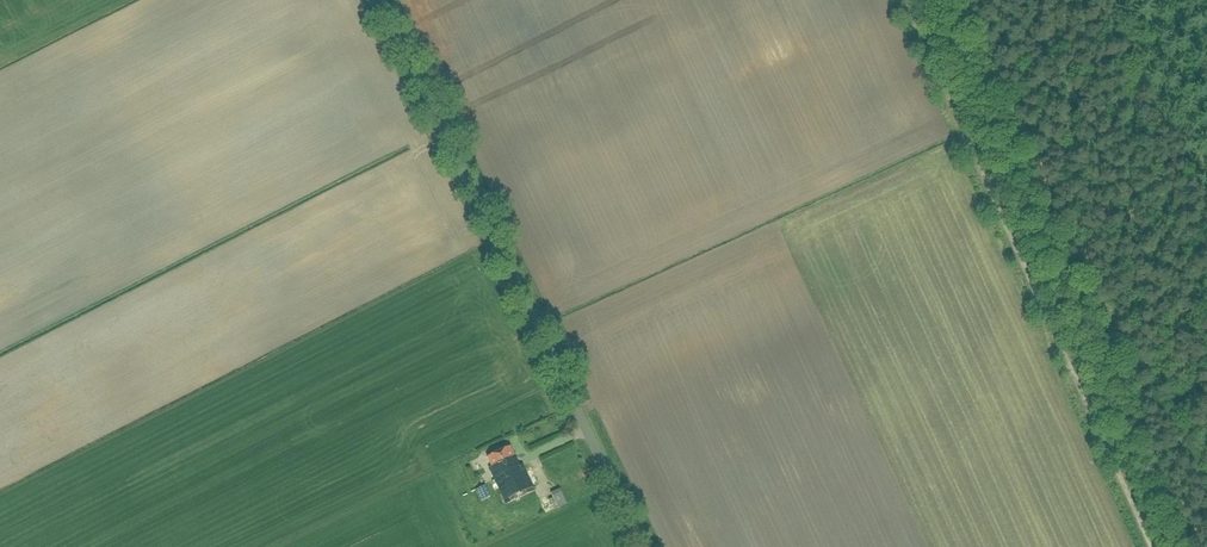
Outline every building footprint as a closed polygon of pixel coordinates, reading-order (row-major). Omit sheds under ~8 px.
[(518,466),(514,457),(510,447),(487,457),(491,467),(488,468),(505,505),(534,491),(522,465),(518,466)] [(480,501),(490,497),(485,486),(475,489),(480,501)] [(565,504),(559,489),(552,492),(558,507),(565,504)]
